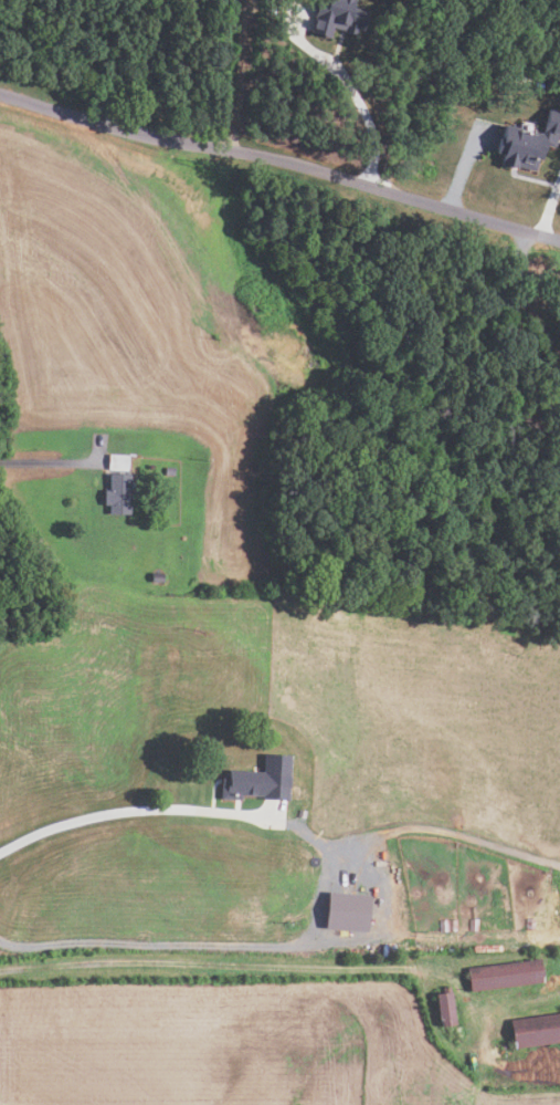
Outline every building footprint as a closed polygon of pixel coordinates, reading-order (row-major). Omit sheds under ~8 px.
[(323,3),(323,0),(354,0),(352,7),(368,11),(362,30),(357,28),(355,34),(344,31),(345,30),(332,27),(330,39),(308,33),(317,1),(323,3)] [(549,110),(559,112),(559,135),(558,135),(554,146),(545,144),(541,160),(538,160),(536,170),(511,165),(511,167),(500,165),(503,155),(496,154),(499,137),(516,142),(520,121),(536,125),(535,132),(543,134),(549,110)] [(127,470),(107,469),(108,454),(127,455),(127,470)] [(165,475),(165,467),(173,468),(173,476),(165,475)] [(129,475),(129,514),(108,514),(108,505),(104,505),(104,491),(109,491),(109,475),(129,475)] [(163,573),(163,582),(151,582),(151,573),(163,573)] [(151,661),(154,645),(145,644),(142,660),(151,661)] [(188,673),(171,667),(175,658),(190,664),(188,673)] [(262,800),(262,796),(225,794),(226,770),(262,772),(263,753),(290,755),(288,801),(262,800)] [(297,817),(298,809),(306,811),(305,819),(297,817)] [(325,926),(329,889),(371,895),(367,930),(325,926)] [(471,990),(467,967),(540,958),(542,981),(471,990)] [(456,1022),(452,991),(435,993),(439,1024),(456,1022)] [(510,1020),(559,1012),(559,1041),(514,1047),(510,1020)]
